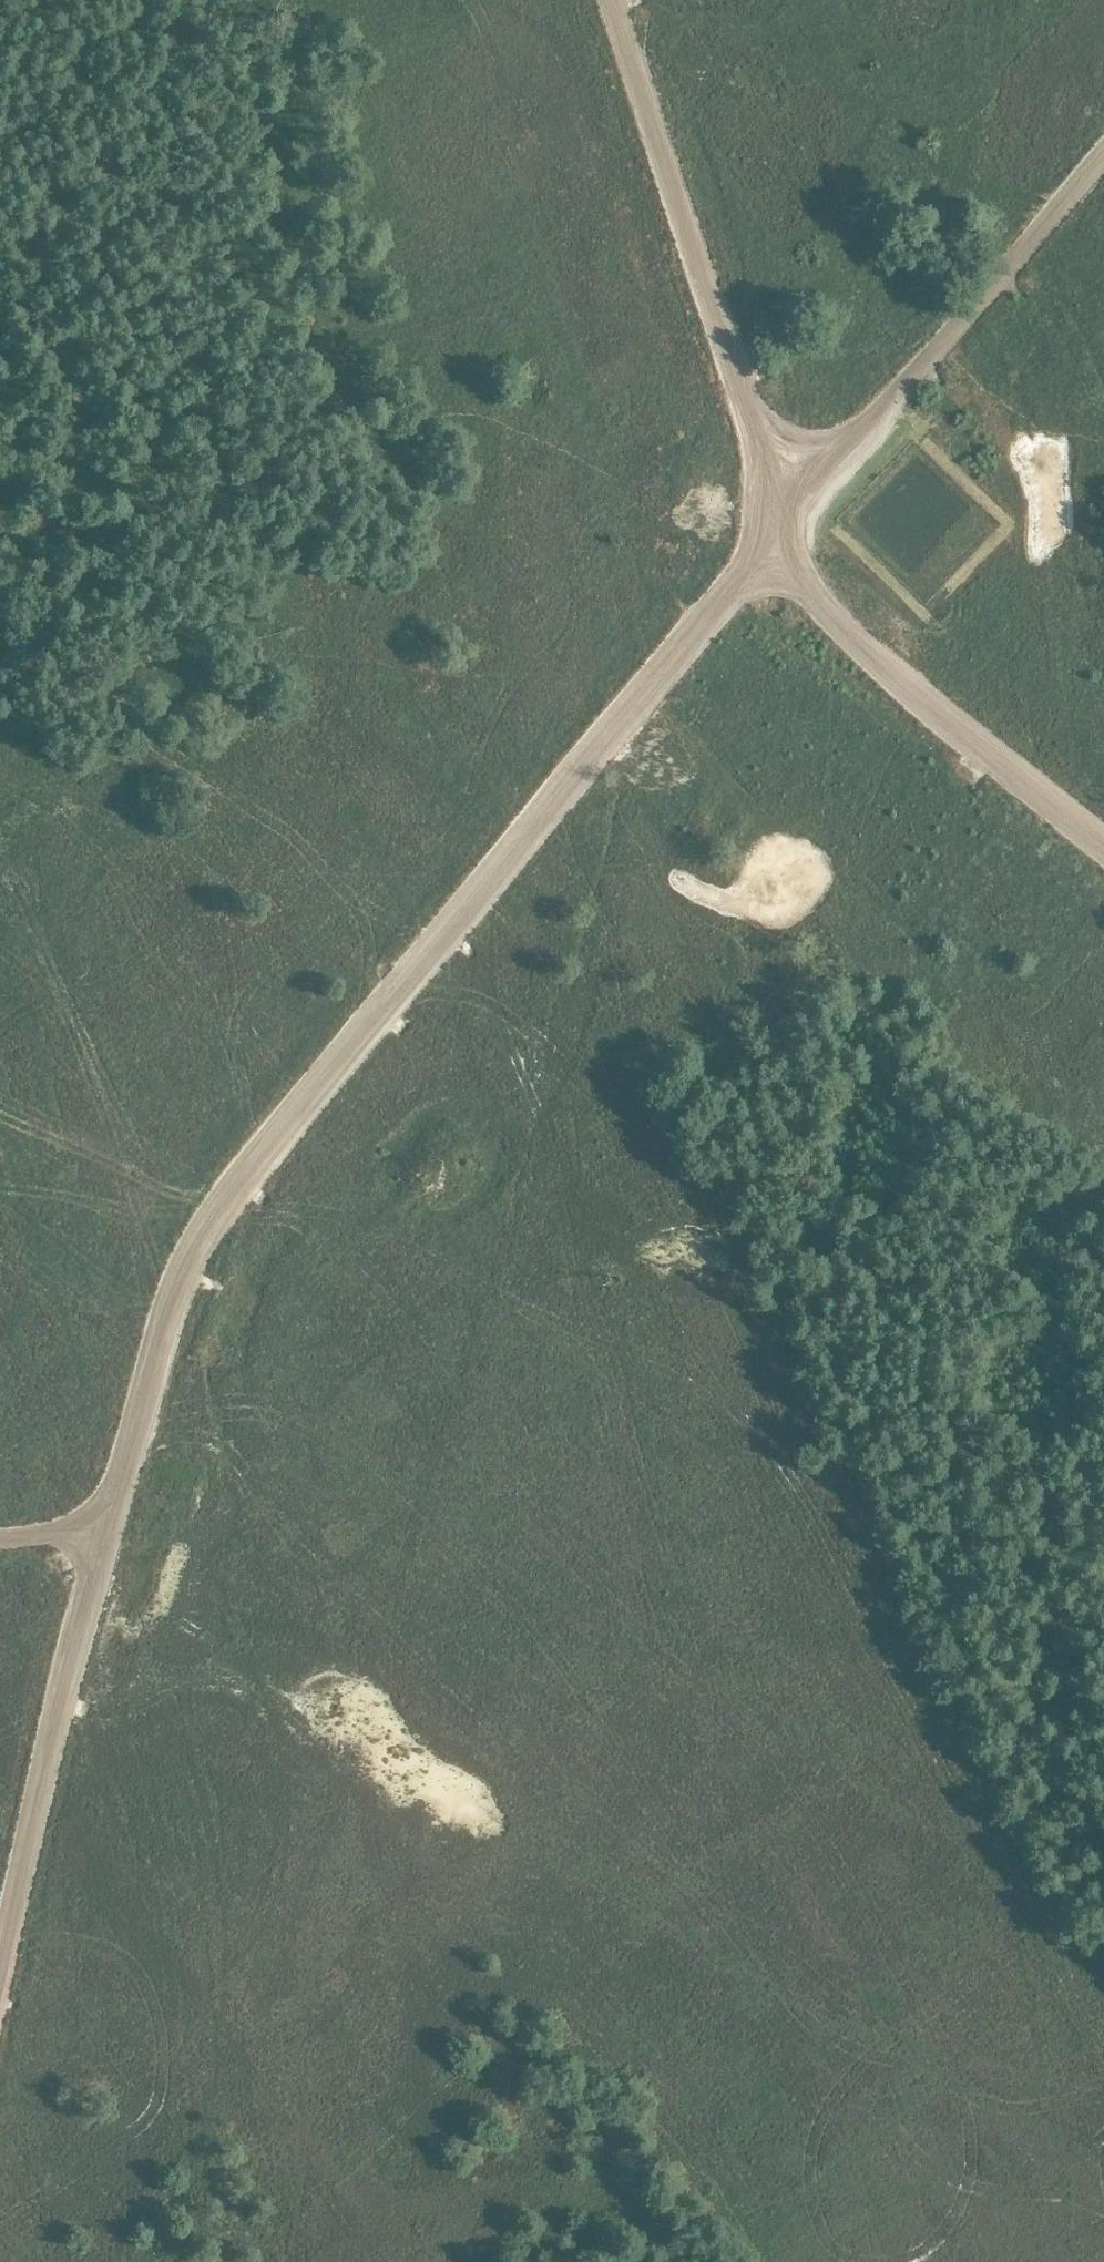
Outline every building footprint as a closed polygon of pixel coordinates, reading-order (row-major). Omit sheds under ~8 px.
[(678,518),(668,525),(680,540),(689,533),(678,518)]
